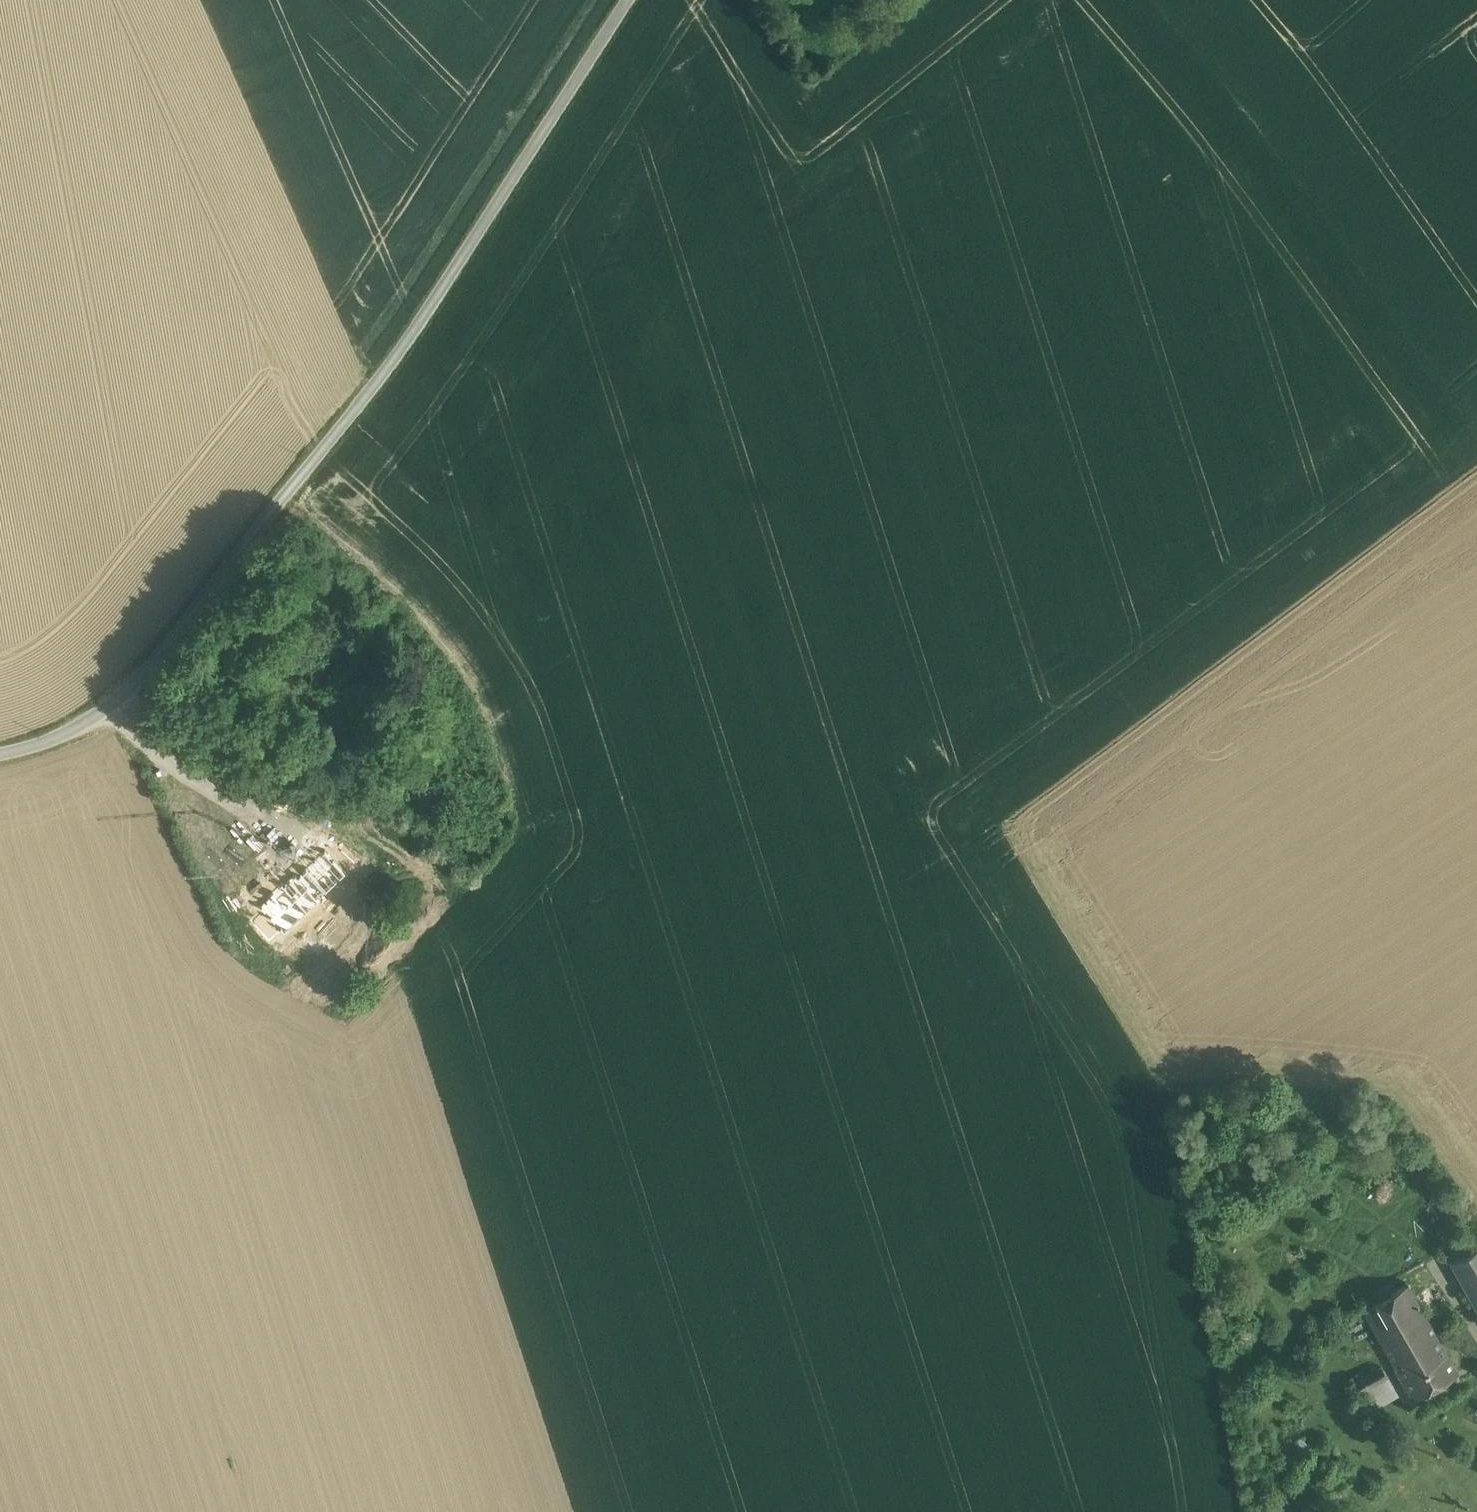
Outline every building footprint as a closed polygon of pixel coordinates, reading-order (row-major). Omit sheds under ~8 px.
[(338,912),(356,920),(365,902),(347,893),(338,912)] [(338,912),(303,894),(286,929),(339,955),(356,921),(356,920),(338,912)] [(1450,1259),(1476,1307),(1476,1244),(1450,1259)] [(1458,1371),(1408,1282),(1363,1307),(1413,1396),(1458,1371)] [(1354,1381),(1370,1409),(1394,1396),(1378,1367),(1354,1381)]
